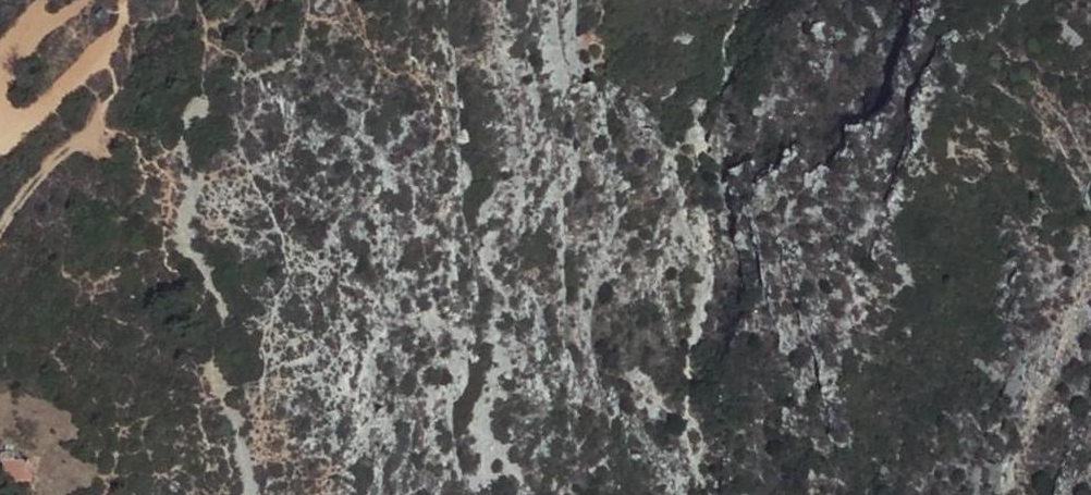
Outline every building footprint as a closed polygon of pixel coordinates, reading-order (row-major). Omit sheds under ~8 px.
[(0,461),(0,474),(1,484),(32,482),(30,458),(0,461)]
